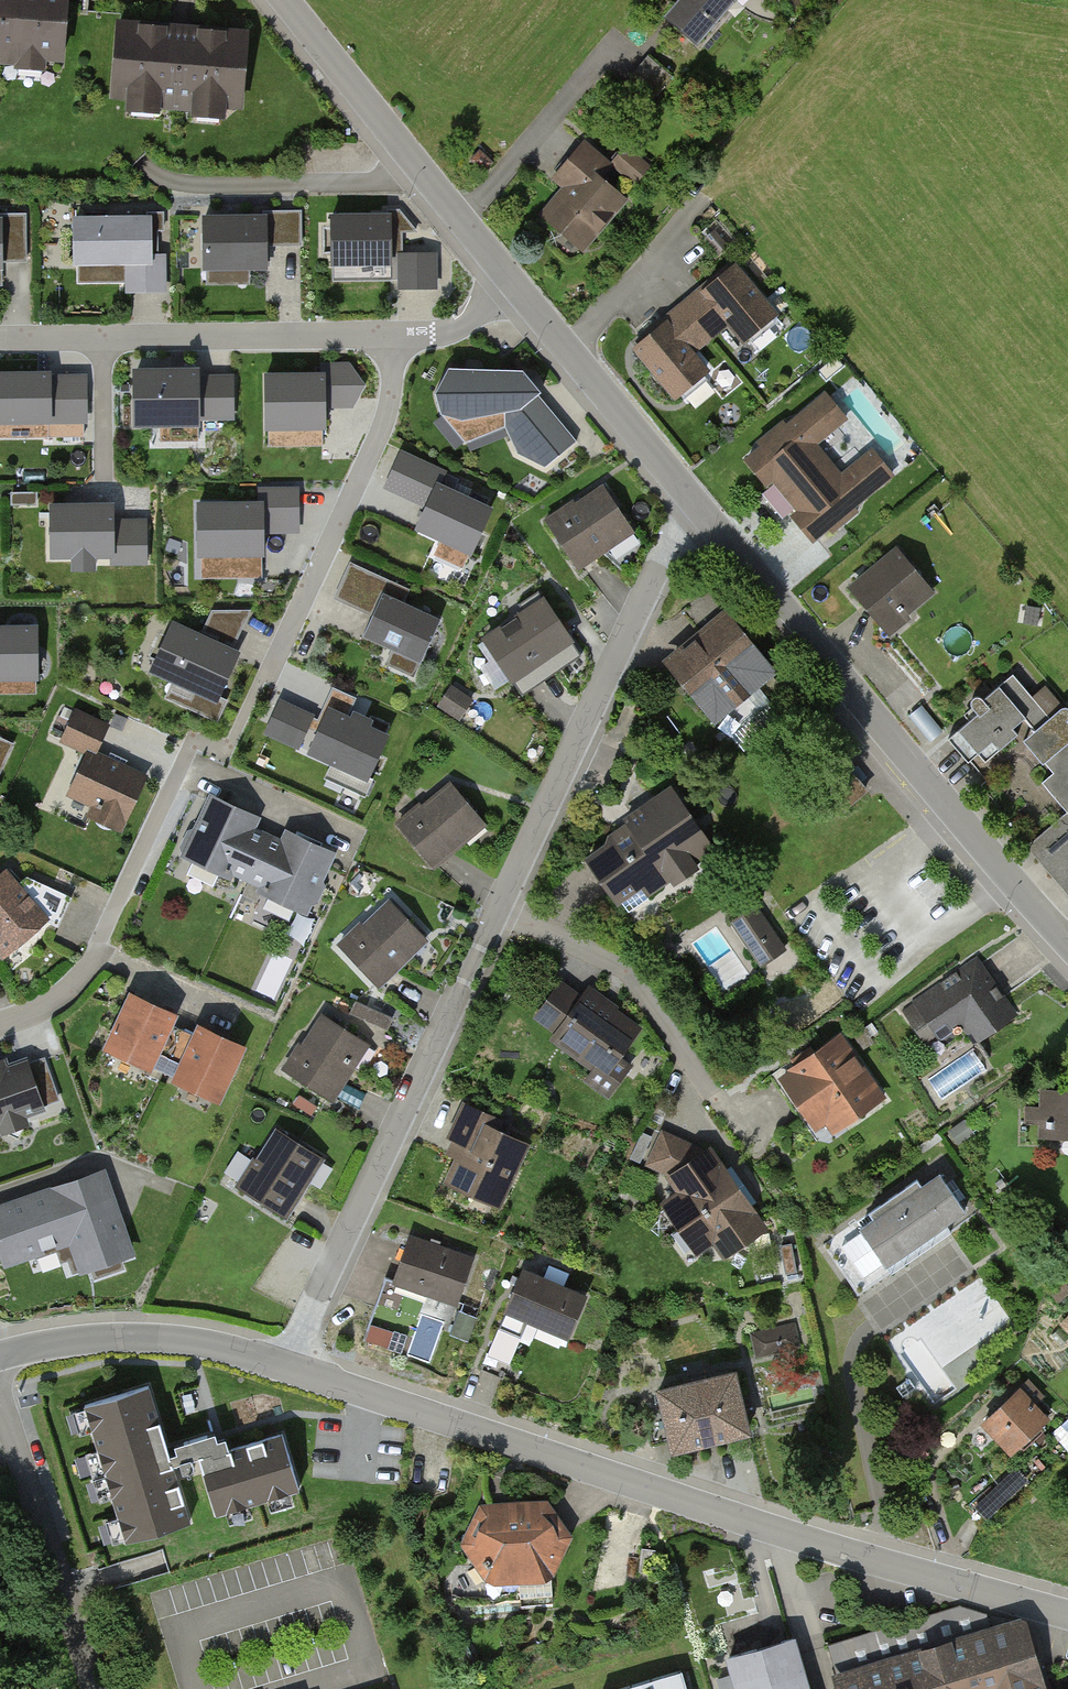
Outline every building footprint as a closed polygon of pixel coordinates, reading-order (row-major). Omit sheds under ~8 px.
[(62,58),(66,0),(0,0),(0,54),(62,58)] [(662,30),(693,55),(737,0),(686,0),(662,30)] [(246,32),(117,22),(111,95),(241,105),(246,32)] [(539,208),(578,245),(624,198),(596,172),(605,163),(581,140),(552,169),(565,181),(539,208)] [(614,164),(641,181),(651,166),(624,148),(614,164)] [(301,245),(300,210),(267,210),(267,245),(301,245)] [(147,218),(75,220),(75,263),(79,263),(79,282),(129,281),(129,291),(164,290),(163,256),(150,256),(149,230),(164,229),(163,212),(147,213),(147,218)] [(390,213),(329,213),(330,265),(390,264),(390,213)] [(25,260),(25,214),(0,214),(0,260),(25,260)] [(266,214),(200,215),(201,269),(266,269),(266,214)] [(437,288),(437,252),(396,253),(397,289),(437,288)] [(735,267),(632,347),(669,394),(703,368),(688,349),(724,321),(738,338),(770,313),(735,267)] [(323,376),(267,376),(267,428),(324,427),(324,399),(357,398),(364,385),(350,366),(323,366),(323,376)] [(523,372),(449,368),(435,393),(440,413),(462,420),(504,412),(505,427),(517,453),(545,467),(571,445),(533,399),(540,392),(523,372)] [(197,373),(137,373),(137,422),(197,422),(197,414),(233,414),(232,380),(198,380),(197,373)] [(0,375),(0,421),(49,421),(49,387),(49,375),(0,375)] [(85,386),(49,387),(49,421),(50,437),(83,437),(83,421),(86,420),(85,386)] [(827,395),(748,461),(813,539),(892,473),(873,450),(834,482),(807,450),(846,417),(827,395)] [(435,469),(401,453),(388,483),(421,498),(435,469)] [(491,510),(437,485),(418,527),(471,552),(491,510)] [(603,488),(546,522),(571,565),(628,531),(603,488)] [(260,504),(199,504),(199,554),(247,554),(248,576),(263,576),(262,524),(298,524),(298,490),(260,490),(260,504)] [(37,493),(11,493),(12,504),(37,504),(37,493)] [(111,563),(147,562),(147,527),(112,527),(112,505),(51,506),(52,556),(111,555),(111,563)] [(895,546),(846,588),(880,628),(929,586),(895,546)] [(380,577),(350,563),(336,593),(367,607),(380,577)] [(409,590),(389,581),(364,635),(421,661),(440,620),(403,603),(409,590)] [(548,603),(476,647),(510,704),(583,659),(548,603)] [(249,612),(209,612),(201,631),(234,646),(249,612)] [(766,668),(723,614),(666,660),(709,714),(766,668)] [(236,655),(174,626),(154,668),(198,688),(189,707),(217,720),(226,700),(217,696),(236,655)] [(0,628),(0,677),(36,677),(36,628),(0,628)] [(948,738),(968,761),(971,759),(989,781),(984,786),(1067,885),(1067,819),(1015,757),(1011,761),(1001,750),(1019,735),(1013,729),(1025,719),(1055,755),(1067,744),(1067,721),(1067,720),(1067,708),(1065,707),(1062,708),(1050,718),(1013,675),(985,699),(981,697),(978,697),(975,698),(973,701),(972,704),(973,708),(978,713),(948,738)] [(463,717),(476,696),(454,683),(441,703),(463,717)] [(354,698),(338,691),(310,751),(367,778),(387,735),(368,727),(371,721),(348,711),(354,698)] [(312,715),(280,702),(267,732),(299,745),(312,715)] [(106,726),(77,712),(63,740),(90,753),(93,754),(106,726)] [(14,744),(0,738),(0,771),(14,744)] [(120,827),(143,777),(90,753),(72,793),(96,805),(92,814),(120,827)] [(838,812),(870,786),(844,754),(812,780),(838,812)] [(1042,781),(1067,812),(1067,760),(1042,781)] [(453,786),(398,826),(431,870),(485,831),(453,786)] [(670,791),(621,822),(631,837),(586,866),(614,909),(707,849),(670,791)] [(267,830),(202,801),(175,859),(241,888),(267,830)] [(332,859),(267,830),(241,888),(306,917),(332,859)] [(6,873),(0,878),(0,940),(9,950),(44,920),(58,926),(71,897),(34,880),(22,892),(6,873)] [(389,897),(335,945),(375,990),(429,942),(389,897)] [(754,902),(727,920),(759,968),(786,950),(754,902)] [(978,960),(905,1014),(929,1046),(959,1024),(975,1047),(1019,1015),(978,960)] [(559,986),(538,1014),(560,1030),(555,1037),(596,1066),(585,1081),(608,1097),(631,1066),(618,1055),(638,1028),(588,992),(581,1002),(559,986)] [(390,1028),(397,1014),(361,997),(355,1012),(390,1028)] [(182,1028),(124,1000),(99,1050),(157,1079),(182,1028)] [(320,1013),(282,1070),(331,1102),(369,1045),(320,1013)] [(241,1057),(182,1028),(157,1079),(216,1108),(241,1057)] [(841,1031),(775,1076),(813,1131),(824,1123),(832,1135),(887,1098),(841,1031)] [(0,1074),(0,1125),(60,1105),(44,1059),(0,1074)] [(1044,1093),(1043,1125),(1067,1125),(1067,1093),(1044,1093)] [(498,1119),(467,1105),(452,1137),(458,1140),(452,1153),(459,1157),(447,1183),(466,1191),(471,1181),(502,1196),(526,1144),(494,1129),(498,1119)] [(277,1132),(237,1191),(284,1222),(324,1164),(277,1132)] [(707,1153),(663,1132),(648,1164),(674,1175),(707,1153)] [(736,1189),(709,1152),(707,1153),(674,1175),(672,1177),(682,1192),(670,1200),(687,1224),(736,1189)] [(970,1218),(934,1166),(822,1244),(858,1295),(886,1276),(881,1269),(944,1225),(950,1232),(970,1218)] [(0,1211),(0,1271),(64,1249),(75,1281),(135,1260),(105,1174),(0,1211)] [(762,1227),(736,1189),(687,1224),(702,1246),(714,1238),(724,1253),(762,1227)] [(454,1307),(470,1260),(409,1239),(393,1287),(454,1307)] [(584,1297),(523,1272),(481,1369),(503,1379),(529,1318),(568,1335),(584,1297)] [(469,1340),(478,1315),(459,1309),(450,1333),(469,1340)] [(1059,1321),(1067,1331),(1067,1313),(1059,1321)] [(406,1333),(372,1322),(366,1340),(400,1351),(406,1333)] [(793,1325),(754,1334),(758,1354),(798,1345),(793,1325)] [(734,1372),(660,1390),(664,1405),(644,1409),(652,1443),(672,1438),(674,1448),(748,1430),(734,1372)] [(144,1389),(82,1409),(127,1547),(197,1525),(183,1481),(202,1475),(216,1519),(300,1492),(282,1437),(227,1454),(224,1444),(216,1446),(213,1439),(173,1452),(175,1460),(167,1462),(144,1389)] [(1018,1389),(977,1426),(1007,1459),(1048,1422),(1018,1389)] [(1016,1467),(971,1505),(984,1520),(1029,1481),(1016,1467)] [(544,1503),(477,1508),(458,1551),(484,1587),(551,1578),(571,1538),(544,1503)] [(830,1645),(843,1688),(1042,1688),(1024,1627),(1015,1624),(989,1632),(984,1615),(960,1607),(830,1645)] [(792,1638),(728,1656),(733,1673),(718,1677),(721,1688),(807,1688),(792,1638)] [(681,1676),(637,1688),(686,1688),(681,1676)]
